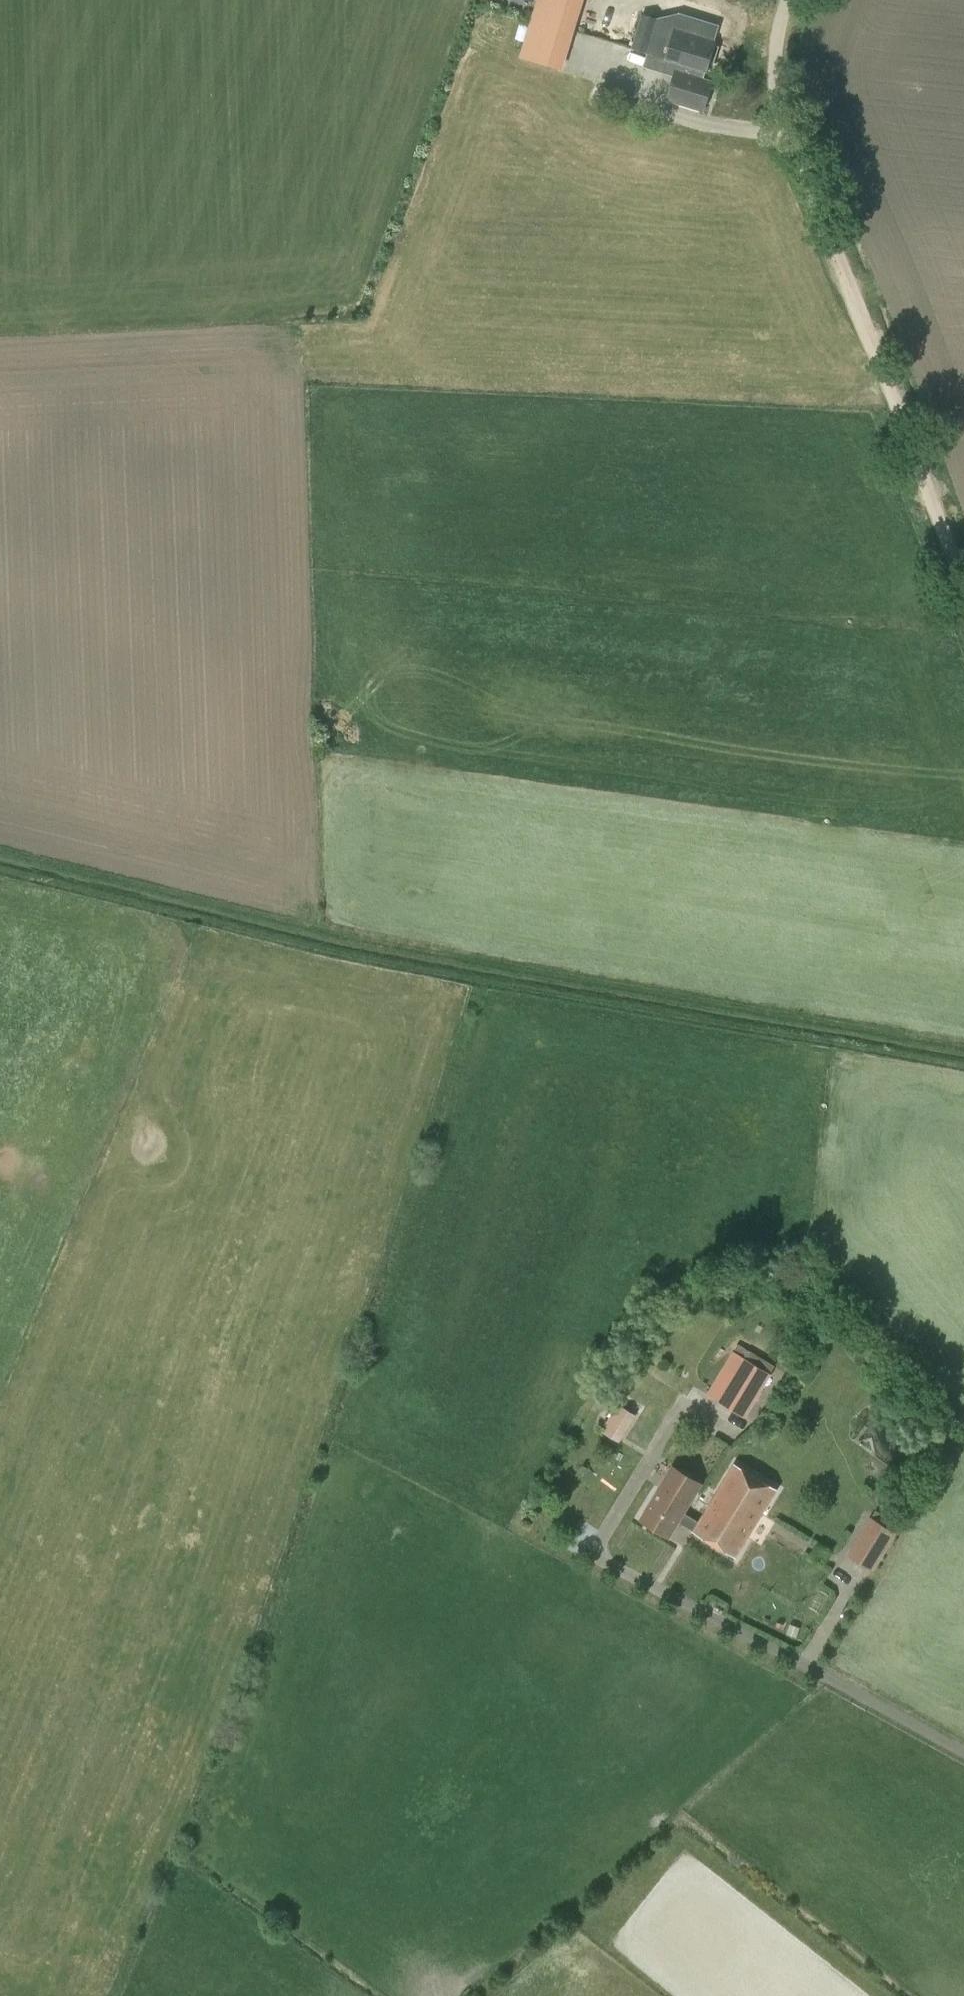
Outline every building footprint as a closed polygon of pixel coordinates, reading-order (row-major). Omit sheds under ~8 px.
[(584,0),(537,0),(531,18),(575,31),(584,0)] [(646,53),(656,19),(641,14),(630,48),(646,53)] [(704,110),(712,83),(703,80),(715,41),(674,29),(665,58),(668,59),(664,73),(674,76),(667,99),(704,110)] [(744,1417),(775,1366),(736,1343),(706,1395),(744,1417)] [(619,1443),(636,1415),(618,1404),(601,1431),(619,1443)] [(699,1521),(692,1517),(686,1527),(735,1557),(776,1490),(734,1464),(699,1521)] [(673,1466),(660,1487),(640,1520),(668,1538),(678,1522),(686,1527),(692,1517),(685,1513),(703,1483),(673,1466)] [(873,1571),(895,1532),(869,1516),(846,1555),(873,1571)]
